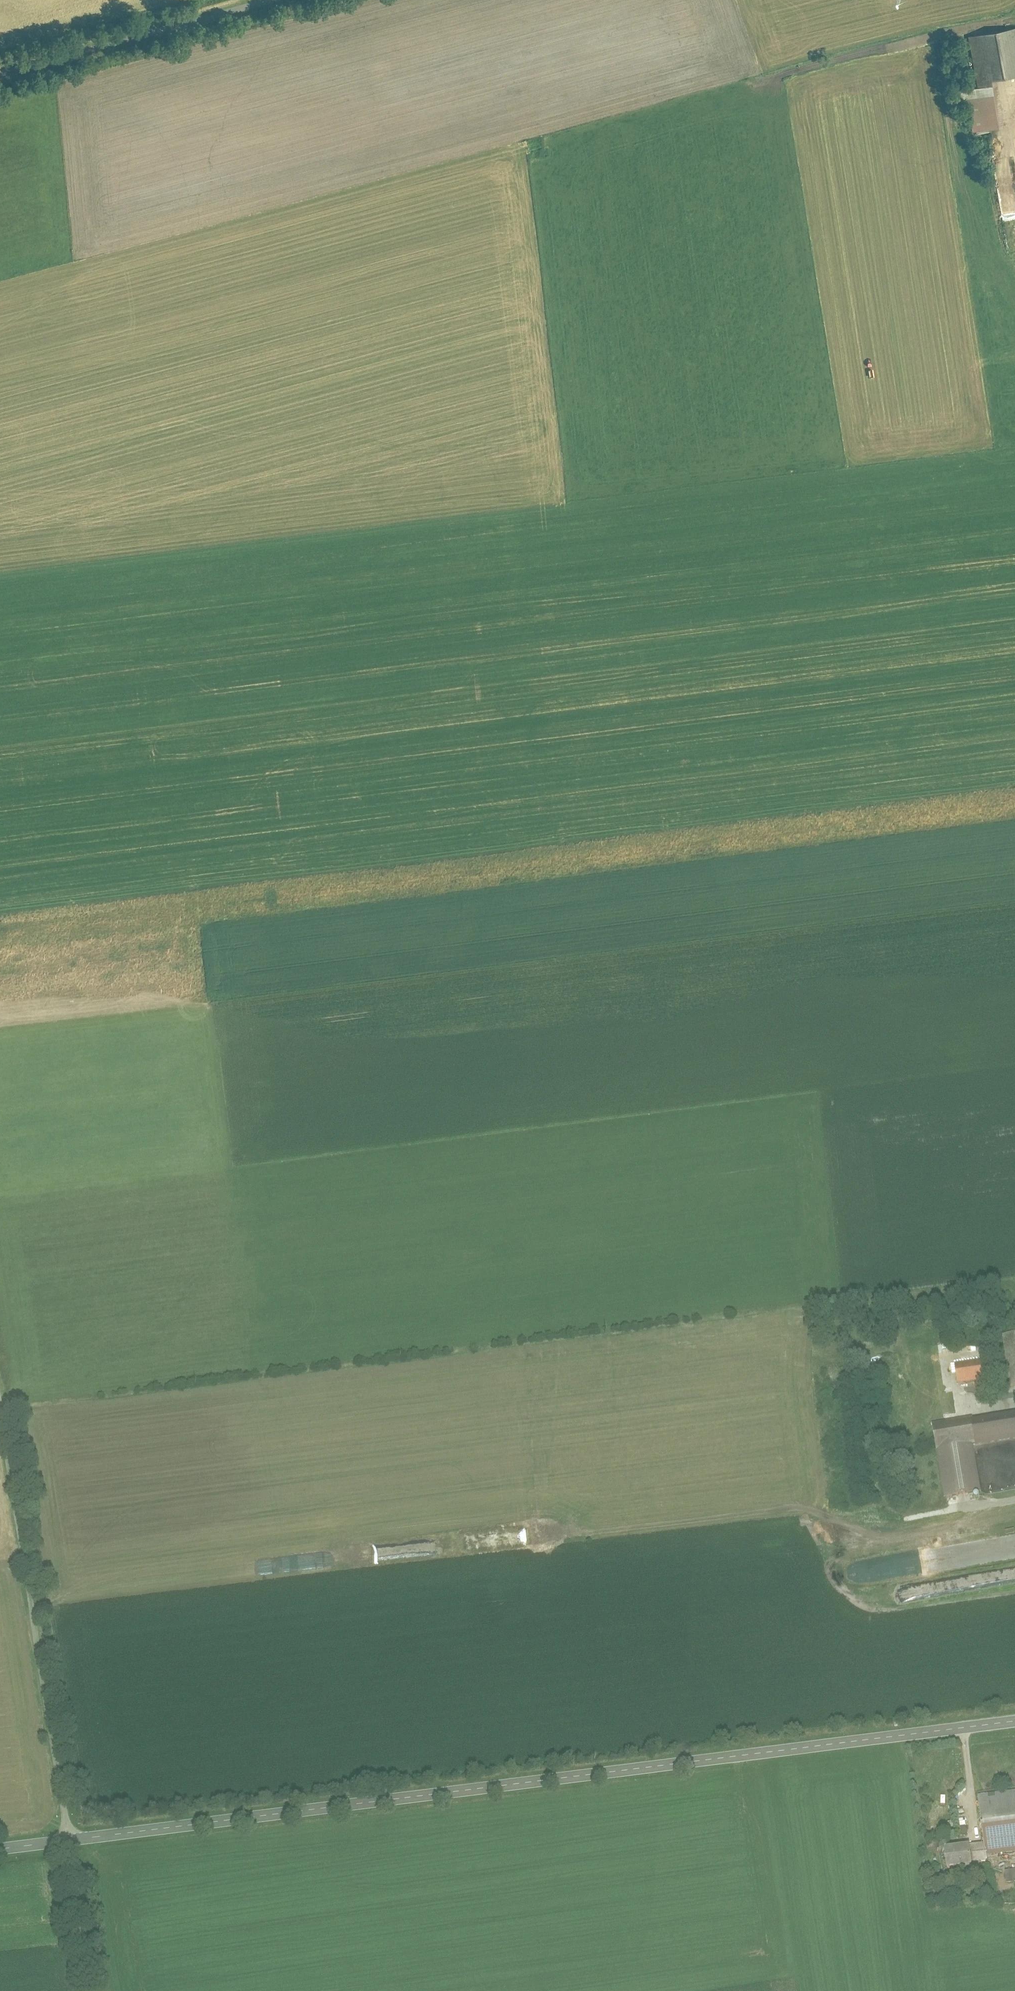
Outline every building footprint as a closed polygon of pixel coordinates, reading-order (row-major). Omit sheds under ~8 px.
[(978,85),(1014,78),(1014,26),(968,35),(978,85)] [(971,101),(975,130),(1002,126),(998,96),(971,101)] [(1008,1388),(1014,1387),(1014,1335),(1001,1338),(1008,1388)] [(954,1365),(957,1385),(994,1380),(991,1360),(954,1365)] [(943,1498),(980,1492),(973,1445),(1014,1439),(1014,1410),(926,1423),(931,1452),(935,1451),(943,1498)] [(984,1852),(1014,1850),(1014,1794),(979,1797),(984,1852)] [(984,1858),(983,1846),(942,1850),(944,1870),(970,1867),(970,1859),(984,1858)]
